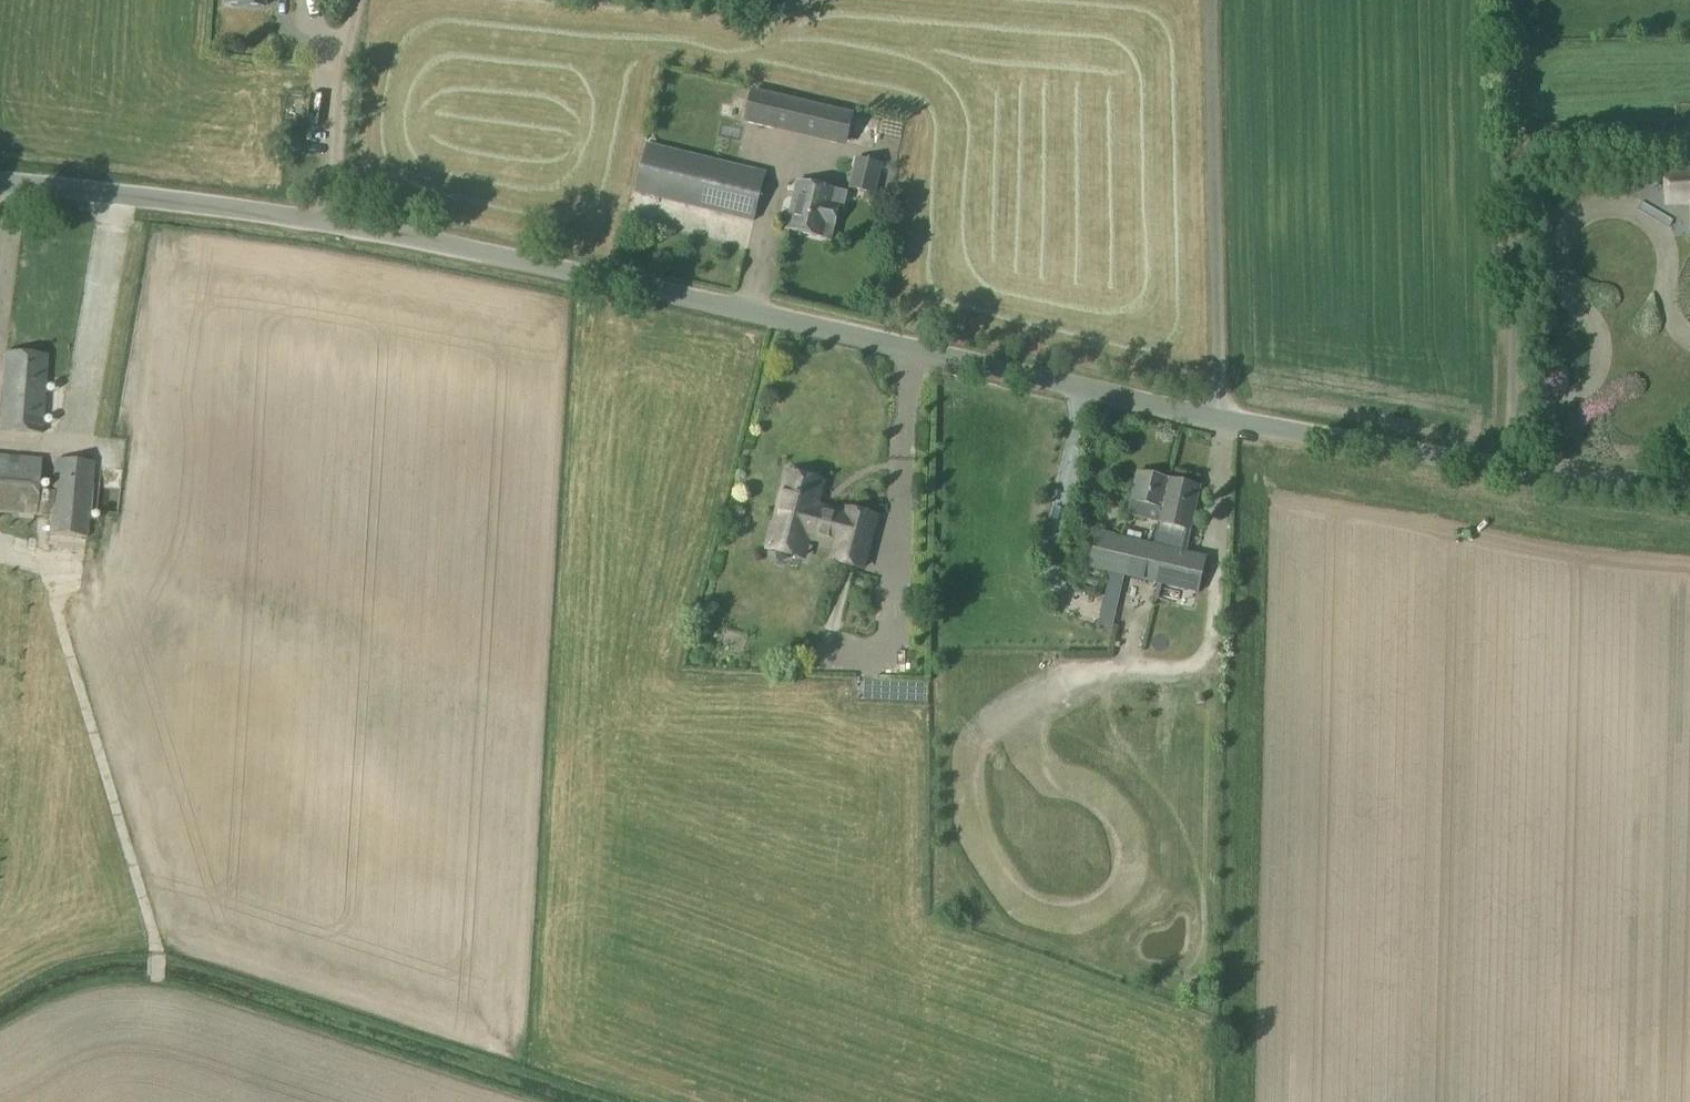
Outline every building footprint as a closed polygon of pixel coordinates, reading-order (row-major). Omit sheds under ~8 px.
[(755,93),(748,124),(777,131),(778,127),(847,143),(853,116),(755,93)] [(648,145),(636,193),(755,222),(767,174),(648,145)] [(857,156),(850,189),(875,196),(883,161),(857,156)] [(798,182),(787,229),(832,240),(843,193),(798,182)] [(627,196),(624,209),(676,222),(679,208),(627,196)] [(730,236),(732,221),(713,217),(710,233),(730,236)] [(0,397),(0,432),(43,435),(48,355),(3,353),(0,397)] [(49,518),(48,535),(88,538),(94,463),(55,459),(52,493),(39,491),(41,459),(33,459),(34,456),(0,454),(0,514),(49,518)] [(787,474),(767,553),(800,561),(807,536),(837,544),(832,562),(860,569),(874,518),(848,511),(846,517),(816,510),(823,483),(818,482),(816,475),(797,470),(792,476),(787,474)] [(1098,532),(1093,555),(1148,567),(1142,593),(1173,600),(1179,575),(1201,580),(1206,557),(1182,552),(1187,530),(1190,531),(1200,487),(1138,473),(1128,516),(1160,523),(1155,545),(1098,532)] [(1108,575),(1097,625),(1105,627),(1111,629),(1123,578),(1108,575)]
